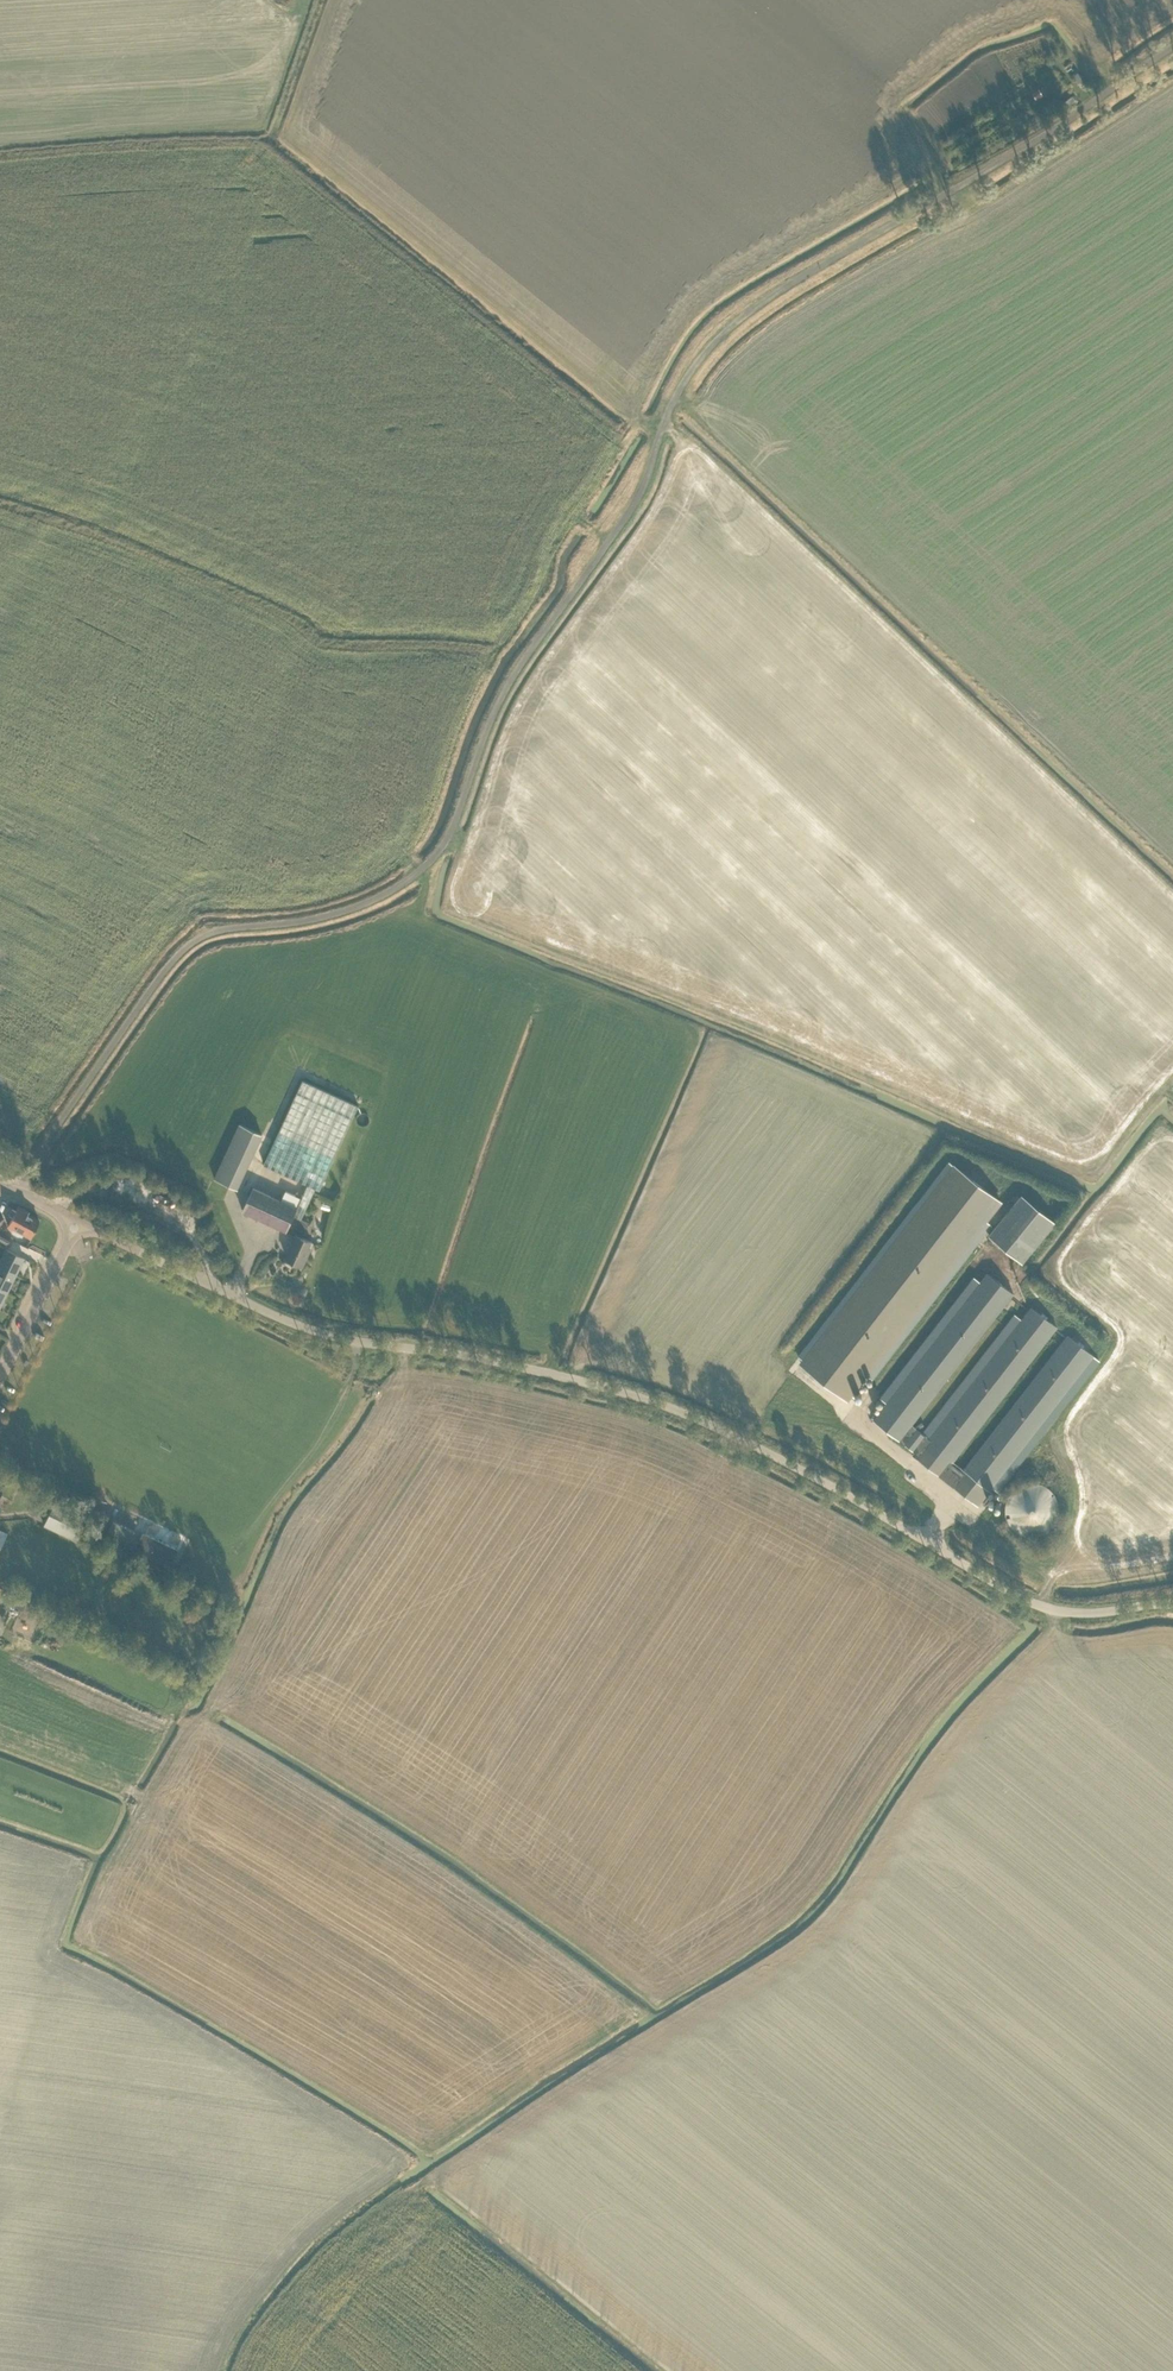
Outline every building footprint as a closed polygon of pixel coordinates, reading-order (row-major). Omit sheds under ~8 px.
[(286,1258),(302,1266),(310,1249),(308,1248),(311,1241),(301,1237),(308,1222),(301,1219),(315,1188),(319,1190),(358,1106),(302,1080),(263,1164),(307,1184),(301,1198),(297,1208),(291,1205),(296,1195),(285,1191),(281,1200),(253,1187),(242,1210),(286,1231),(294,1234),(290,1243),(292,1244),(286,1258)] [(213,1177),(237,1188),(262,1133),(238,1122),(213,1177)] [(1000,1201),(950,1162),(801,1354),(806,1358),(801,1364),(847,1399),(851,1393),(857,1397),(984,1234),(978,1229),(1000,1201)] [(989,1235),(1022,1261),(1055,1221),(1022,1194),(989,1235)] [(7,1225),(29,1237),(38,1220),(27,1214),(28,1211),(17,1206),(15,1210),(12,1208),(8,1215),(12,1216),(7,1225)] [(7,1241),(10,1234),(0,1230),(0,1238),(7,1241)] [(0,1259),(0,1267),(15,1275),(23,1257),(5,1248),(0,1259)] [(911,1423),(1014,1291),(979,1264),(864,1412),(915,1451),(912,1454),(977,1505),(1003,1471),(1017,1482),(1107,1365),(1068,1335),(963,1471),(951,1462),(1057,1326),(1022,1299),(920,1430),(911,1423)] [(6,1292),(15,1275),(0,1267),(0,1289),(6,1292)] [(10,1499),(18,1482),(7,1477),(4,1484),(0,1482),(0,1494),(10,1499)] [(1005,1502),(1004,1509),(1005,1516),(1008,1523),(1012,1529),(1018,1533),(1025,1536),(1032,1537),(1039,1536),(1045,1533),(1051,1529),(1055,1523),(1058,1516),(1059,1509),(1058,1502),(1055,1496),(1051,1490),(1045,1486),(1039,1483),(1032,1482),(1025,1483),(1018,1486),(1012,1490),(1008,1496),(1005,1502)] [(44,1524),(77,1540),(89,1516),(55,1500),(44,1524)] [(136,1547),(170,1563),(177,1549),(143,1533),(136,1547)]
